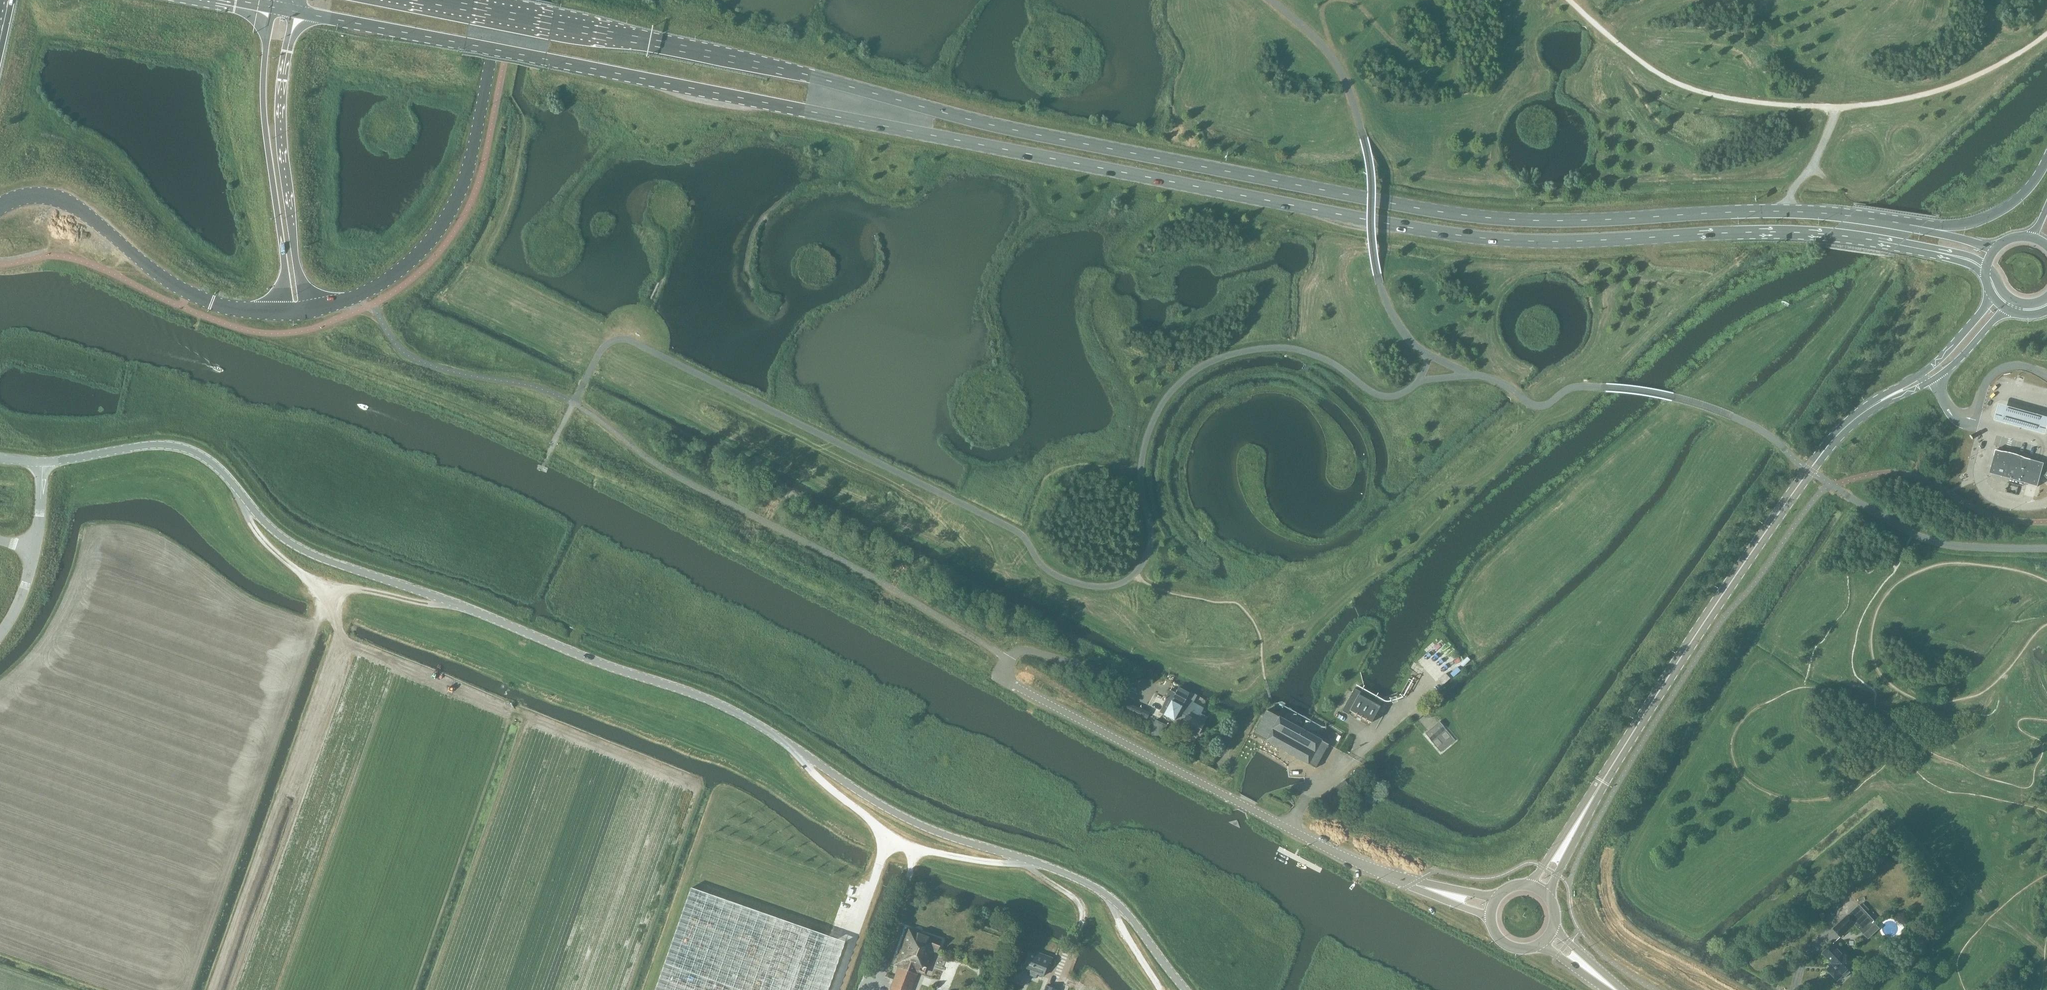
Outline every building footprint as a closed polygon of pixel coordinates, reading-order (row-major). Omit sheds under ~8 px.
[(1997,400),(1993,416),(2044,430),(2046,419),(2046,413),(1997,400)] [(1989,473),(2036,486),(2037,487),(2044,464),(1996,450),(1989,473)] [(1445,674),(1438,681),(1442,686),(1450,679),(1445,674)] [(1178,688),(1163,716),(1199,736),(1204,726),(1203,725),(1207,717),(1200,713),(1203,707),(1191,701),(1193,696),(1178,688)] [(1342,711),(1348,714),(1350,711),(1371,723),(1380,706),(1359,695),(1360,692),(1354,688),(1342,711)] [(1123,701),(1121,706),(1147,717),(1149,712),(1123,701)] [(1253,734),(1270,743),(1315,768),(1328,744),(1266,710),(1253,734)] [(1155,721),(1151,727),(1147,734),(1147,735),(1158,741),(1159,740),(1166,727),(1155,721)] [(1425,734),(1441,752),(1455,740),(1439,722),(1425,734)] [(1350,787),(1344,780),(1332,790),(1338,797),(1350,787)] [(1847,916),(1834,929),(1841,937),(1854,924),(1864,934),(1876,923),(1859,905),(1847,916)] [(918,972),(925,975),(934,952),(937,953),(942,940),(907,928),(893,965),(898,967),(889,989),(911,989),(918,972)] [(1827,969),(1838,981),(1843,975),(1845,977),(1851,972),(1849,970),(1854,965),(1844,954),(1843,954),(1833,944),(1823,954),(1833,964),(1827,969)] [(1028,976),(1036,979),(1037,975),(1043,977),(1046,969),(1051,956),(1038,951),(1037,954),(1028,950),(1025,960),(1021,969),(1029,972),(1028,976)] [(1044,989),(1057,989),(1061,981),(1052,977),(1048,987),(1046,986),(1044,989)]
